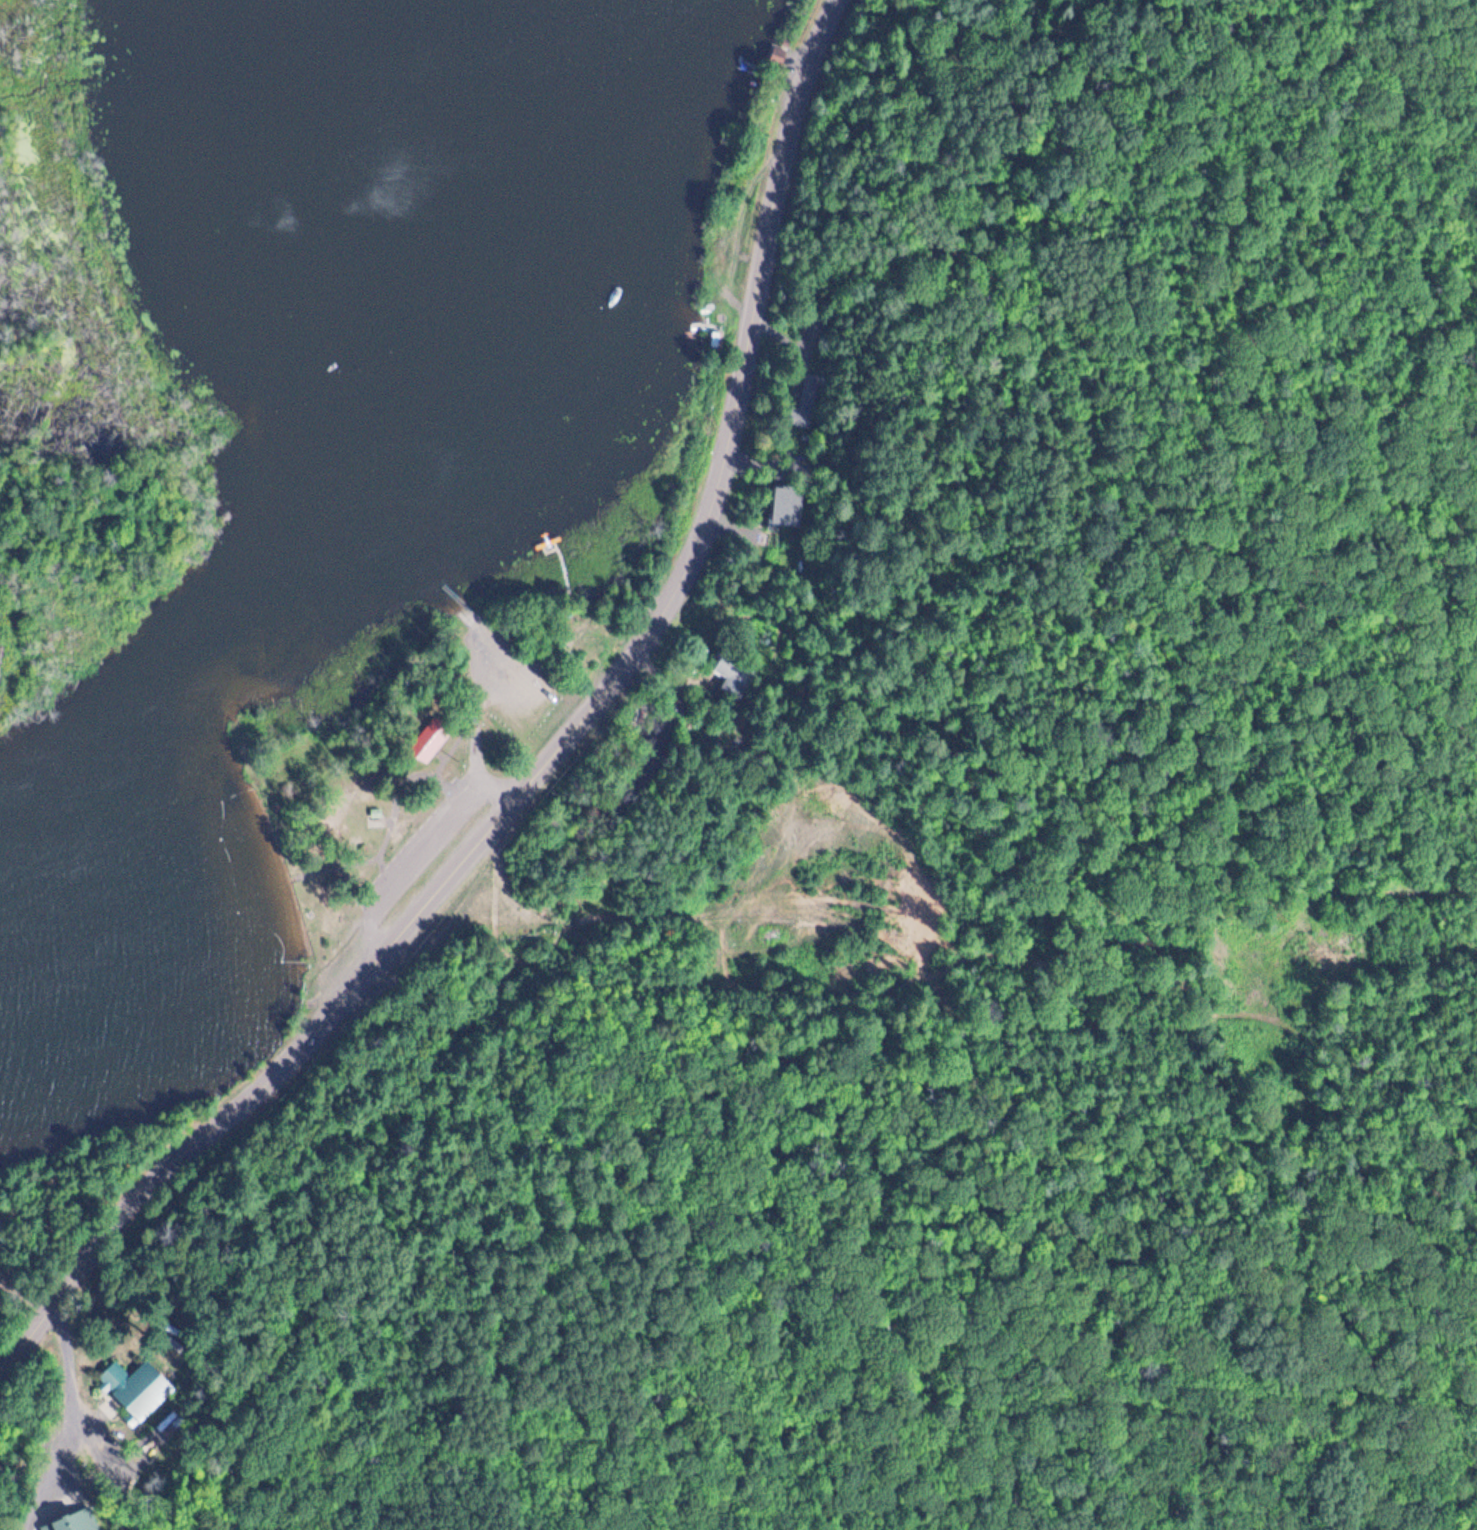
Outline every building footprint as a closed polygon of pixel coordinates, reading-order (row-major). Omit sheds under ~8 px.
[(787,48),(773,44),(769,60),(783,63),(787,48)] [(812,391),(802,391),(802,410),(791,410),(791,424),(812,424),(812,391)] [(427,766),(448,739),(430,725),(409,753),(427,766)] [(95,1377),(114,1358),(129,1373),(142,1360),(169,1387),(138,1419),(95,1377)]
